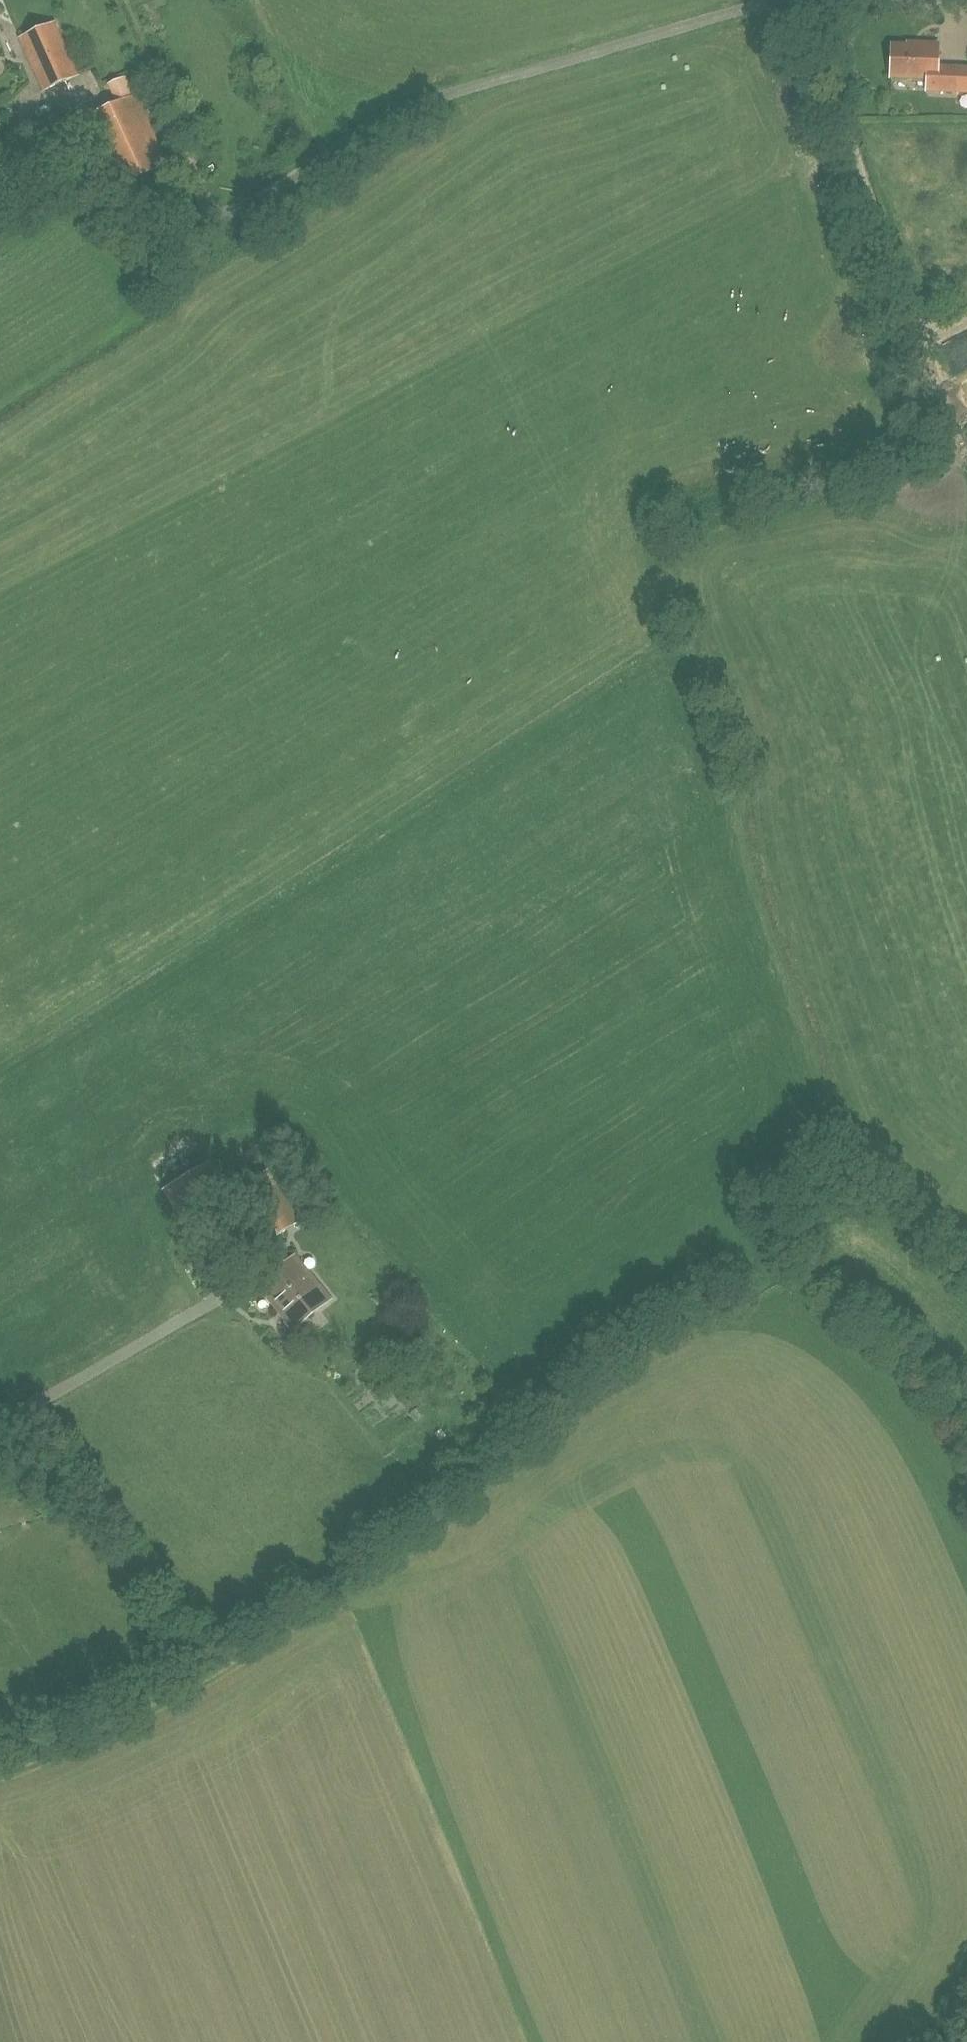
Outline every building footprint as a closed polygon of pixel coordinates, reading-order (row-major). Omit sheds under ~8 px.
[(46,89),(77,76),(54,24),(23,37),(46,89)] [(891,76),(925,77),(925,90),(931,90),(957,91),(966,92),(966,68),(958,67),(937,66),(938,44),(909,42),(909,44),(892,44),(891,76)] [(128,183),(167,165),(134,95),(95,113),(128,183)] [(200,1166),(177,1181),(165,1189),(190,1228),(225,1206),(200,1166)] [(305,1198),(292,1207),(276,1182),(242,1205),(267,1242),(298,1221),(298,1223),(315,1211),(305,1198)] [(330,1299),(295,1256),(259,1285),(294,1328),(330,1299)]
